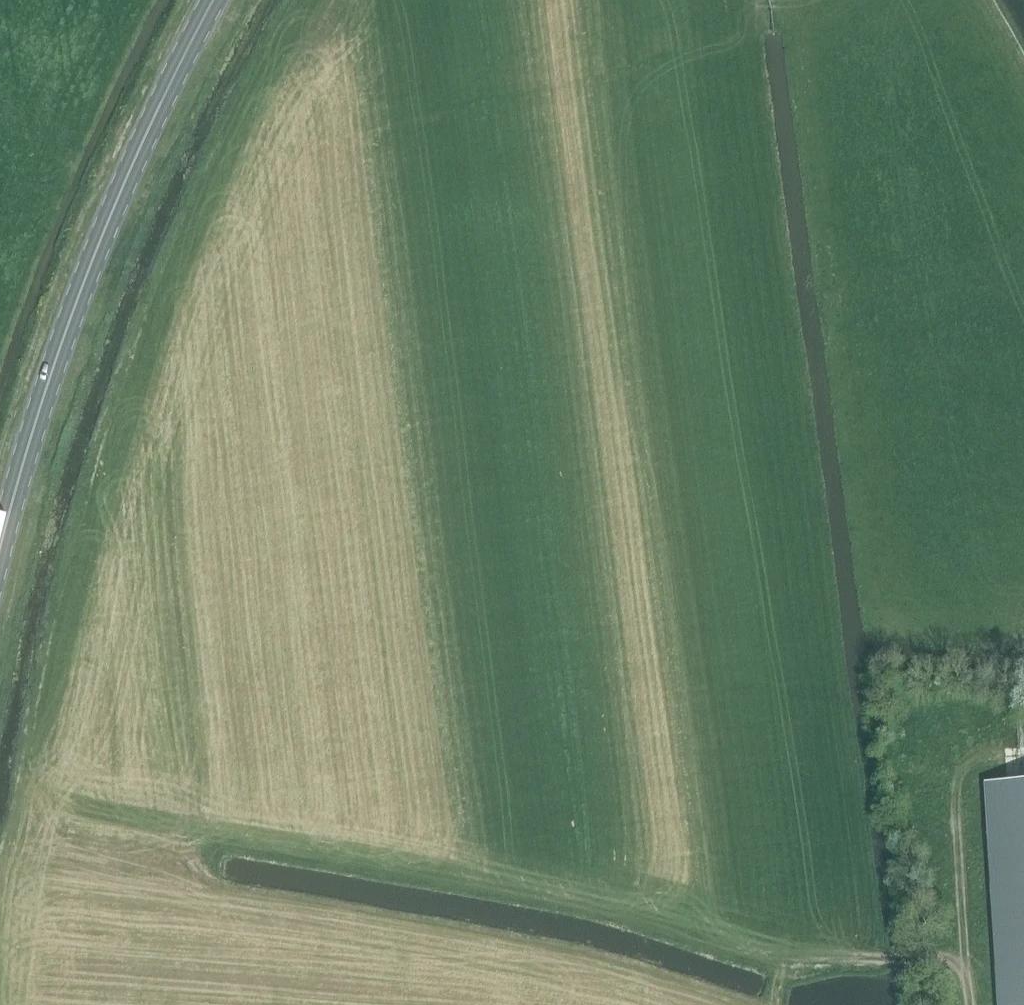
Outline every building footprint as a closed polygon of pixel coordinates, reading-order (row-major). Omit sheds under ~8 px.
[(986,782),(999,1004),(1023,1004),(1023,780),(986,782)]
